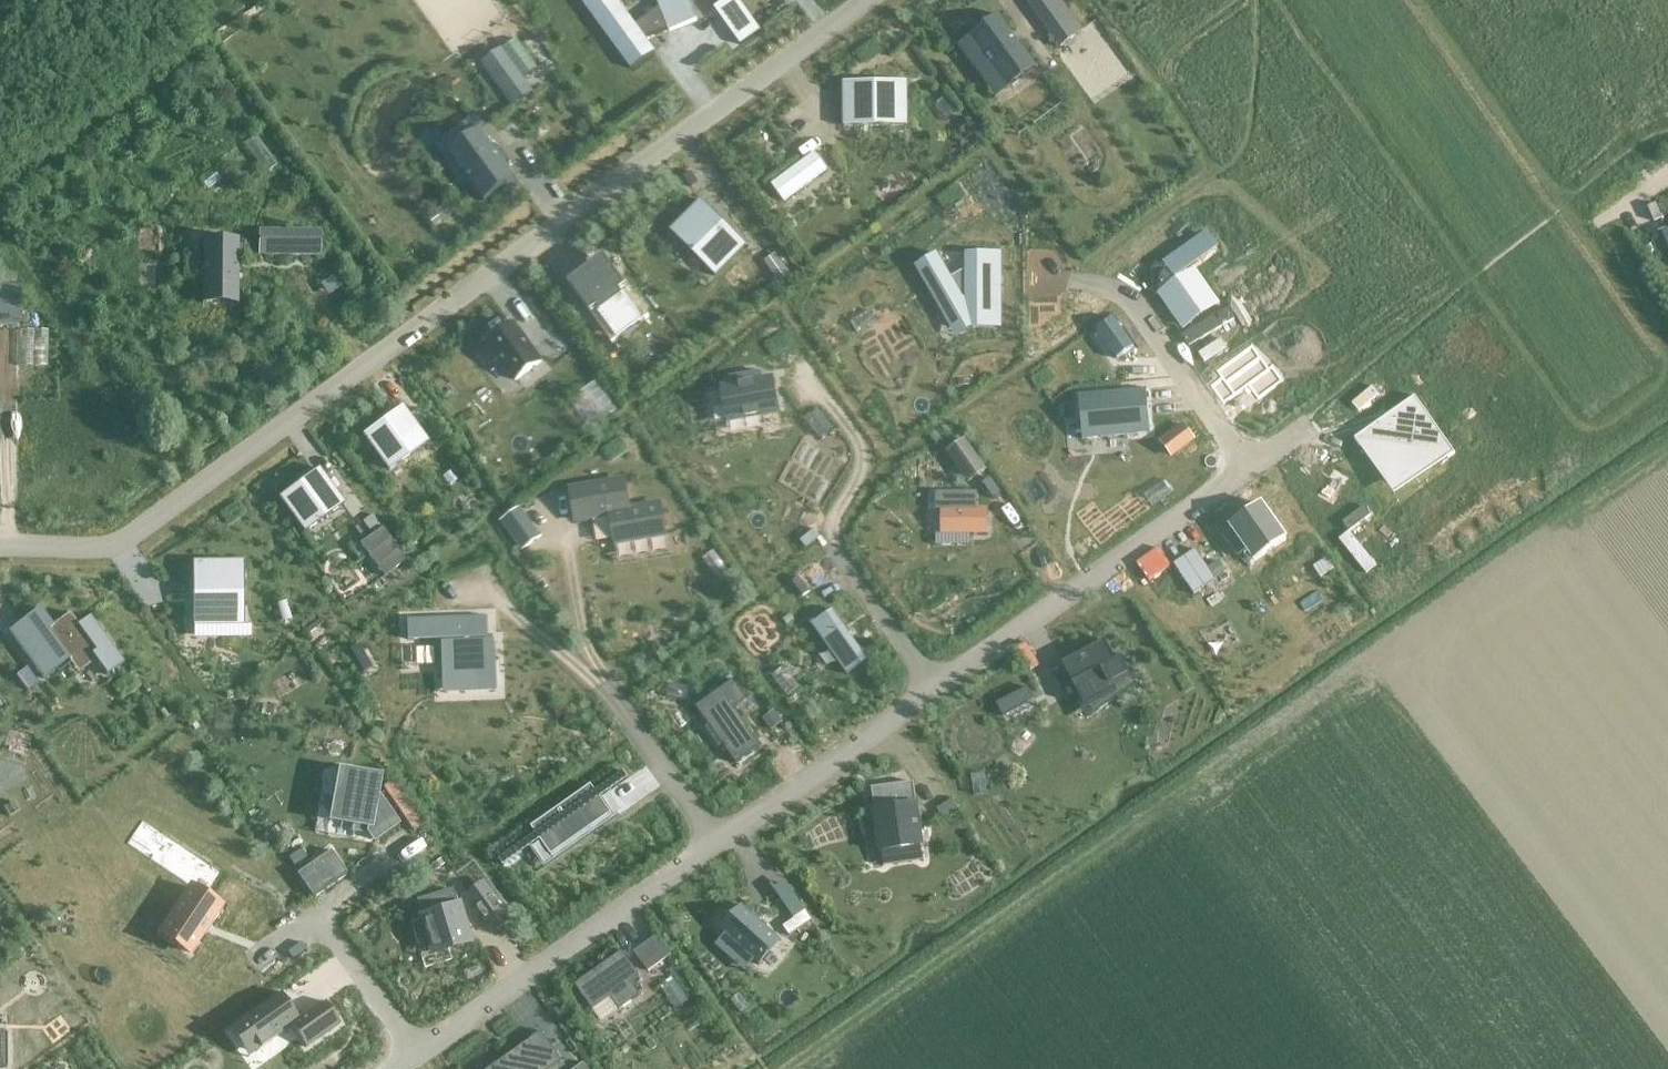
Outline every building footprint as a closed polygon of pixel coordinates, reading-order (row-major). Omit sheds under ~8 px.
[(583,3),(631,69),(655,51),(645,38),(669,29),(670,31),(697,20),(690,0),(658,0),(661,7),(636,25),(618,0),(590,0),(585,3),(584,2),(583,3)] [(1060,0),(1049,0),(1035,11),(1044,23),(1065,8),(1060,0)] [(959,44),(957,45),(972,64),(984,55),(1006,85),(1034,65),(1036,69),(1038,68),(999,15),(998,15),(998,16),(959,45),(959,44)] [(1082,31),(1073,18),(1052,34),(1061,46),(1082,31)] [(735,32),(742,42),(760,29),(753,19),(735,32)] [(516,71),(498,84),(514,106),(533,93),(516,71)] [(845,125),(907,125),(907,126),(907,81),(906,81),(906,82),(845,83),(845,82),(844,82),(844,126),(845,126),(845,125)] [(448,151),(484,201),(516,177),(480,128),(448,151)] [(791,178),(784,168),(754,187),(760,197),(791,178)] [(762,197),(775,217),(821,188),(808,168),(762,197)] [(1626,208),(1633,220),(1654,207),(1647,196),(1626,208)] [(434,212),(436,214),(429,219),(434,226),(441,221),(442,223),(461,209),(453,198),(434,212)] [(702,200),(671,232),(715,276),(747,245),(702,200)] [(272,255),(320,256),(321,233),(272,233),(272,255)] [(1164,265),(1159,292),(1185,327),(1217,303),(1193,270),(1219,251),(1207,234),(1164,265)] [(202,238),(202,304),(203,304),(203,300),(237,300),(237,304),(238,304),(239,239),(237,239),(237,240),(204,240),(204,238),(202,238)] [(776,253),(764,261),(780,283),(791,275),(776,253)] [(937,254),(916,266),(951,327),(964,320),(999,320),(999,305),(995,303),(999,294),(1001,294),(1001,253),(966,253),(966,270),(951,279),(937,254)] [(599,263),(576,280),(611,328),(635,311),(599,263)] [(19,324),(20,292),(0,291),(0,324),(19,324)] [(1113,318),(1097,330),(1117,359),(1134,347),(1113,318)] [(541,362),(514,325),(489,343),(516,380),(541,362)] [(1223,378),(1212,386),(1224,403),(1250,385),(1258,397),(1282,380),(1273,368),(1270,370),(1252,345),(1217,370),(1223,378)] [(733,386),(722,388),(728,422),(779,412),(773,378),(761,381),(760,373),(731,378),(733,386)] [(1146,389),(1079,395),(1083,439),(1150,433),(1146,389)] [(565,406),(584,440),(614,424),(595,390),(565,406)] [(1383,427),(1354,439),(1360,447),(1361,446),(1368,456),(1373,452),(1397,486),(1444,453),(1448,459),(1455,453),(1450,446),(1444,451),(1422,419),(1428,414),(1415,396),(1411,399),(1413,402),(1391,418),(1392,420),(1383,427)] [(401,408),(364,435),(364,434),(363,434),(389,470),(390,470),(389,469),(426,442),(427,443),(427,442),(401,406),(401,407),(401,408)] [(963,440),(950,450),(972,480),(985,471),(963,440)] [(343,504),(343,505),(344,504),(318,469),(317,469),(317,470),(280,497),(280,496),(279,497),(305,532),(306,532),(305,531),(343,504)] [(625,481),(570,491),(575,521),(610,514),(616,544),(666,535),(661,504),(630,509),(625,481)] [(980,491),(938,491),(938,509),(944,509),(944,531),(989,531),(989,509),(980,509),(980,491)] [(1225,538),(1237,555),(1246,549),(1254,561),(1287,539),(1262,504),(1230,526),(1234,532),(1225,538)] [(519,508),(501,521),(522,550),(540,537),(519,508)] [(372,516),(363,522),(371,533),(379,526),(372,516)] [(406,560),(382,528),(360,544),(383,576),(406,560)] [(1333,551),(1359,588),(1370,581),(1344,544),(1333,551)] [(193,625),(192,625),(192,626),(244,625),(243,625),(243,563),(192,563),(192,564),(193,564),(193,625)] [(1170,566),(1148,581),(1161,599),(1183,584),(1170,566)] [(846,600),(812,625),(847,675),(868,660),(846,628),(859,619),(846,600)] [(70,613),(52,626),(39,608),(19,623),(39,650),(34,654),(38,659),(32,664),(43,679),(68,660),(74,669),(92,656),(106,675),(124,662),(91,616),(78,625),(70,613)] [(407,621),(408,640),(441,639),(442,684),(496,682),(494,642),(487,642),(486,618),(407,621)] [(1052,675),(1060,691),(1075,683),(1085,702),(1083,704),(1083,705),(1113,689),(1110,684),(1129,673),(1120,656),(1114,659),(1105,641),(1062,664),(1064,668),(1052,675)] [(346,664),(353,685),(363,682),(356,661),(346,664)] [(38,684),(27,668),(16,676),(27,691),(38,684)] [(733,680),(696,707),(737,764),(762,746),(735,709),(747,700),(733,680)] [(774,711),(763,719),(772,731),(782,724),(774,711)] [(339,771),(330,821),(354,826),(353,831),(369,833),(374,841),(397,824),(376,795),(379,778),(339,771)] [(881,852),(922,846),(913,782),(872,788),(881,852)] [(535,833),(498,858),(503,865),(540,840),(551,856),(611,814),(591,785),(531,827),(535,833)] [(951,801),(936,810),(943,821),(957,812),(951,801)] [(300,872),(317,896),(349,873),(332,849),(300,872)] [(489,885),(474,895),(500,931),(514,921),(489,885)] [(191,888),(160,934),(189,953),(220,907),(191,888)] [(453,890),(416,901),(420,914),(421,914),(432,948),(466,938),(455,904),(457,903),(453,890)] [(721,931),(758,964),(780,940),(743,906),(721,931)] [(650,943),(665,965),(683,952),(668,930),(650,943)] [(575,985),(593,1010),(611,997),(619,1010),(639,995),(631,983),(640,977),(622,952),(575,985)] [(661,983),(652,991),(675,1018),(684,1010),(661,983)] [(280,993),(236,1025),(256,1053),(291,1028),(306,1048),(340,1024),(325,1002),(299,1020),(288,1005),(286,1007),(279,997),(281,995),(280,993)] [(562,1061),(542,1032),(489,1068),(551,1068),(562,1061)] [(573,1064),(576,1068),(592,1068),(583,1057),(573,1064)]
